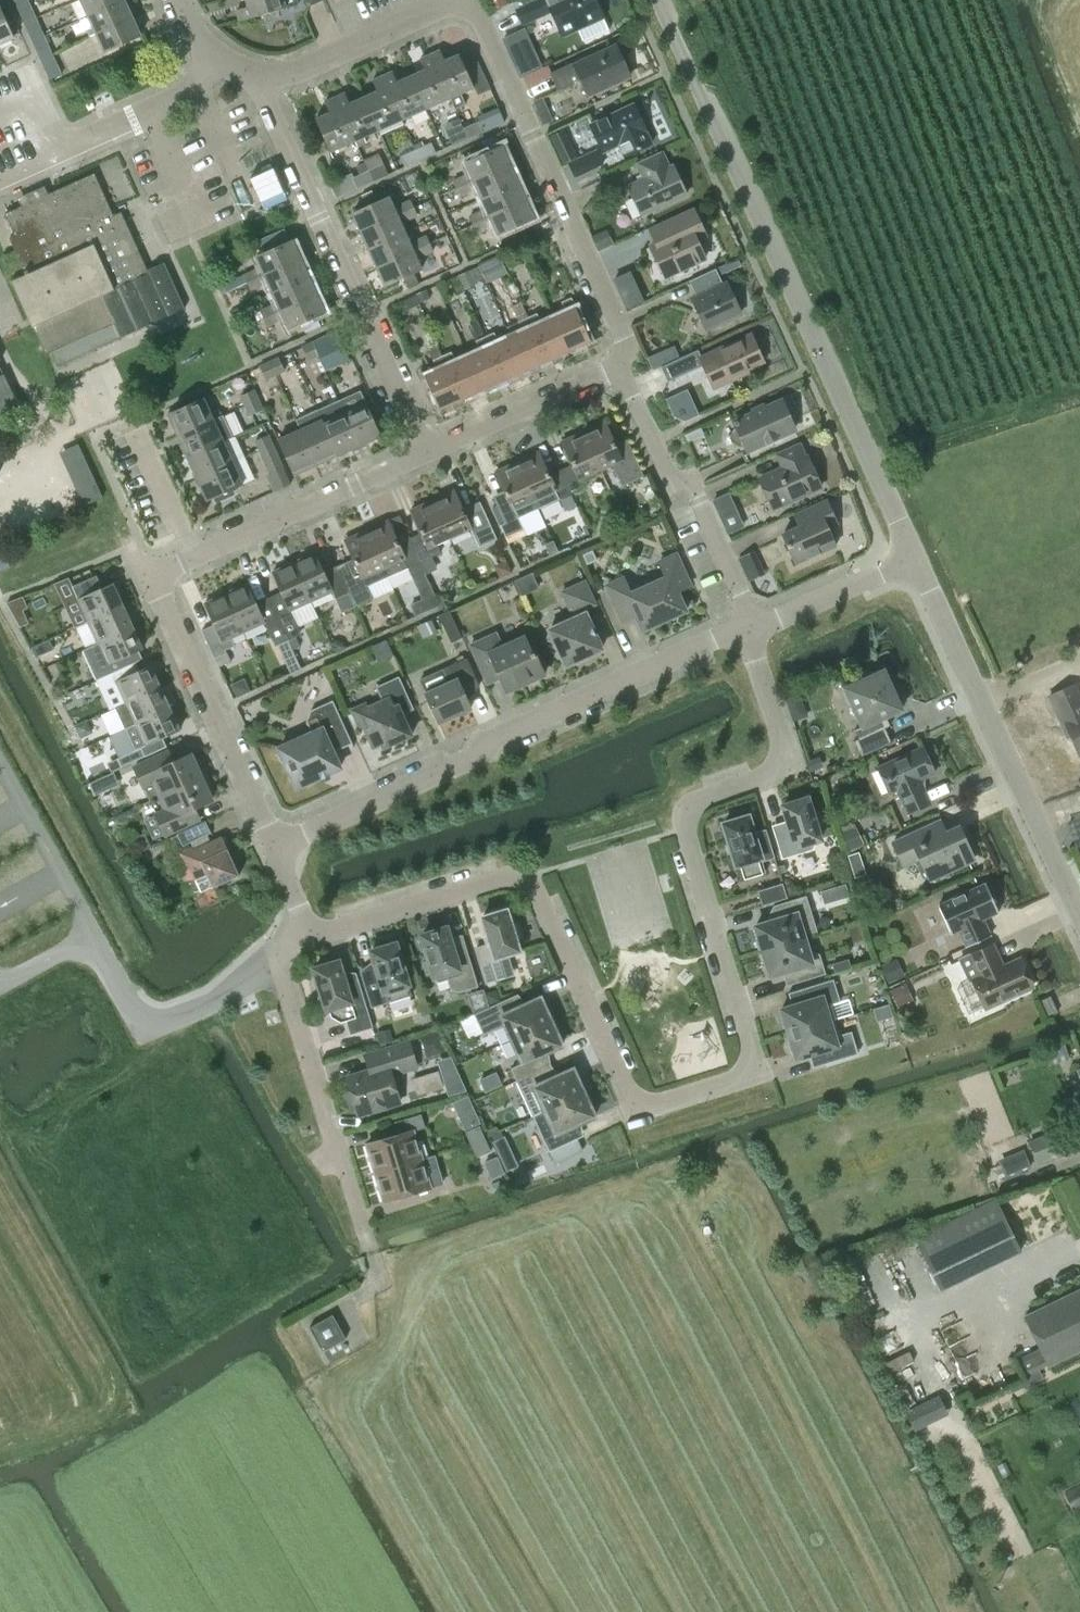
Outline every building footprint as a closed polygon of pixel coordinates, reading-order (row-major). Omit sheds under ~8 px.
[(124,0),(81,0),(88,17),(124,0)] [(88,17),(94,28),(96,34),(133,17),(125,0),(124,0),(88,17)] [(237,10),(240,22),(286,8),(299,5),(298,0),(246,0),(248,7),(237,10)] [(603,18),(595,0),(540,0),(517,11),(523,24),(551,11),(563,36),(603,18)] [(30,1),(18,7),(23,19),(36,13),(33,8),(30,1)] [(13,39),(0,9),(0,45),(13,39)] [(141,35),(133,17),(96,34),(105,52),(141,35)] [(41,24),(28,30),(34,42),(46,36),(41,24)] [(306,27),(296,30),(299,41),(309,37),(306,27)] [(94,28),(88,31),(90,37),(96,34),(94,28)] [(525,29),(502,39),(519,78),(542,68),(525,29)] [(46,36),(34,42),(39,53),(51,48),(49,42),(46,36)] [(588,96),(630,76),(616,46),(575,65),(574,63),(550,74),(558,91),(581,81),(588,96)] [(440,50),(430,55),(450,99),(455,110),(464,105),(460,94),(474,88),(477,95),(490,90),(477,62),(465,68),(459,55),(445,61),(440,50)] [(411,77),(426,109),(450,99),(430,55),(420,59),(425,70),(411,77)] [(57,59),(44,65),(46,69),(52,81),(64,76),(57,59)] [(393,72),(382,76),(402,120),(426,109),(411,77),(397,83),(393,72)] [(378,131),(402,120),(382,76),(372,81),(377,92),(364,98),(378,131)] [(364,137),(378,131),(364,98),(350,104),(345,93),(335,98),(355,141),(358,148),(367,144),(364,137)] [(330,152),(355,141),(335,98),(325,102),(330,113),(316,120),(330,152)] [(531,105),(542,127),(550,123),(540,101),(531,105)] [(603,153),(618,145),(624,157),(652,144),(633,105),(590,125),(603,153)] [(463,128),(468,139),(484,132),(479,121),(463,128)] [(468,139),(463,128),(448,135),(453,146),(468,139)] [(563,163),(576,157),(563,130),(550,137),(563,163)] [(431,143),(416,150),(420,160),(436,153),(431,143)] [(457,188),(510,165),(502,146),(465,163),(470,173),(454,181),(457,188)] [(420,160),(416,150),(400,157),(405,167),(420,160)] [(574,177),(603,164),(596,150),(568,164),(574,177)] [(641,215),(686,195),(673,166),(669,168),(661,152),(636,163),(641,174),(638,176),(640,181),(628,187),(641,215)] [(368,171),(373,182),(388,175),(384,164),(368,171)] [(481,199),(518,183),(510,165),(457,188),(461,196),(477,189),(481,199)] [(373,182),(368,171),(354,178),(352,174),(330,184),(337,198),(373,182)] [(57,366),(121,338),(185,309),(166,266),(149,274),(122,212),(114,216),(104,195),(95,174),(5,214),(15,236),(10,238),(26,275),(15,280),(12,281),(32,327),(33,327),(39,340),(45,338),(57,366)] [(473,224),(526,200),(518,183),(481,199),(486,209),(470,216),(473,224)] [(373,192),(363,197),(367,207),(378,202),(373,192)] [(360,232),(413,208),(410,200),(394,208),(389,197),(378,202),(367,207),(352,214),(360,232)] [(526,200),(473,224),(473,225),(477,232),(493,225),(497,235),(534,219),(526,200)] [(417,216),(413,208),(360,232),(368,250),(405,233),(401,223),(417,216)] [(696,241),(706,237),(693,210),(656,227),(663,240),(651,246),(665,278),(705,259),(696,241)] [(606,230),(592,237),(598,250),(612,243),(606,230)] [(376,267),(429,244),(426,236),(410,243),(405,233),(368,250),(376,267)] [(249,285),(302,261),(293,241),(256,257),(261,268),(222,285),(227,294),(249,285)] [(429,244),(376,267),(384,286),(421,270),(417,259),(433,252),(429,244)] [(15,251),(5,255),(4,256),(15,280),(26,275),(15,251)] [(507,273),(500,257),(479,267),(485,279),(486,283),(507,273)] [(511,272),(521,268),(517,257),(506,262),(511,272)] [(302,261),(249,285),(251,290),(267,283),(272,293),(309,277),(302,261)] [(541,272),(538,264),(531,268),(534,275),(541,272)] [(723,321),(741,313),(727,283),(722,285),(715,269),(689,281),(697,297),(691,299),(705,329),(717,324),(721,325),(723,321)] [(475,284),(469,271),(459,276),(464,289),(475,284)] [(625,310),(644,302),(630,271),(611,279),(625,310)] [(414,274),(403,279),(408,290),(419,285),(414,274)] [(264,318),(317,295),(309,277),(272,293),(276,304),(260,311),(264,318)] [(388,285),(393,295),(406,289),(401,279),(388,285)] [(426,291),(417,295),(420,303),(430,298),(426,291)] [(317,295),(264,318),(267,326),(283,319),(288,330),(302,323),(307,333),(322,326),(317,316),(325,313),(317,295)] [(567,314),(554,319),(569,352),(591,342),(571,298),(562,303),(567,314)] [(537,314),(528,318),(547,361),(569,352),(554,319),(542,325),(537,314)] [(526,371),(547,361),(528,318),(519,322),(524,333),(511,338),(526,371)] [(478,322),(469,326),(474,337),(483,333),(479,323),(478,322)] [(350,359),(337,332),(312,343),(318,356),(325,370),(350,359)] [(494,333),(485,337),(505,381),(526,371),(511,338),(499,344),(494,333)] [(739,373),(764,362),(751,334),(713,352),(727,383),(740,377),(739,373)] [(481,352),(469,358),(483,390),(505,381),(485,337),(476,341),(481,352)] [(309,360),(318,356),(312,343),(303,347),(309,360)] [(653,367),(681,356),(677,344),(648,355),(653,367)] [(439,348),(430,351),(434,360),(442,356),(439,348)] [(451,352),(442,356),(462,400),(483,390),(469,358),(456,363),(451,352)] [(440,410),(462,400),(442,356),(434,360),(433,360),(438,371),(425,377),(440,410)] [(270,362),(275,375),(285,371),(279,358),(270,362)] [(275,375),(270,362),(260,367),(266,379),(275,375)] [(19,406),(4,374),(0,376),(0,415),(19,406)] [(680,382),(666,388),(672,402),(680,399),(683,390),(680,382)] [(241,396),(246,406),(258,400),(254,390),(241,396)] [(339,401),(359,446),(381,436),(361,391),(339,401)] [(178,436),(214,420),(204,398),(168,414),(178,436)] [(258,400),(246,406),(250,415),(263,409),(258,400)] [(317,411),(338,456),(359,446),(339,401),(317,411)] [(739,446),(745,445),(747,451),(765,443),(766,445),(779,439),(779,436),(795,429),(791,421),(793,420),(788,409),(786,410),(782,402),(734,423),(737,428),(732,432),(731,438),(734,443),(739,446)] [(300,430),(317,466),(338,456),(317,411),(296,420),(300,430)] [(188,457),(223,441),(232,437),(223,416),(214,420),(178,436),(188,457)] [(605,422),(583,432),(601,471),(613,465),(622,486),(644,476),(627,440),(615,445),(605,422)] [(687,441),(703,434),(700,428),(684,435),(687,441)] [(317,466),(300,430),(278,440),(295,476),(317,466)] [(581,480),(601,471),(583,432),(562,441),(572,465),(561,470),(572,494),(584,488),(581,480)] [(256,441),(260,450),(272,445),(273,445),(268,435),(256,441)] [(223,441),(188,457),(198,479),(233,463),(245,457),(235,436),(232,437),(223,441)] [(782,466),(758,477),(761,483),(773,508),(820,487),(807,457),(805,458),(799,444),(777,454),(782,466)] [(273,445),(272,445),(260,450),(270,474),(283,468),(273,445)] [(517,462),(535,501),(555,491),(559,500),(572,494),(561,470),(549,475),(539,452),(517,462)] [(233,463),(198,479),(207,501),(215,497),(217,501),(233,494),(232,490),(243,485),(255,479),(245,457),(233,463)] [(535,501),(517,462),(496,471),(506,495),(495,500),(505,524),(518,518),(515,510),(535,501)] [(271,474),(267,476),(274,492),(291,484),(283,468),(270,474),(271,474)] [(93,477),(75,486),(84,506),(103,498),(93,477)] [(454,490),(432,500),(450,539),(471,530),(474,538),(487,532),(476,508),(464,514),(454,490)] [(725,495),(713,501),(720,518),(733,512),(725,495)] [(437,545),(450,539),(432,500),(411,510),(422,533),(410,538),(421,562),(431,557),(441,553),(437,545)] [(807,523),(782,534),(796,564),(835,546),(827,528),(837,524),(826,501),(802,512),(807,523)] [(388,520),(366,530),(388,577),(407,568),(413,580),(425,575),(426,574),(425,572),(421,562),(410,538),(398,544),(388,520)] [(615,535),(625,531),(622,524),(612,528),(615,535)] [(337,567),(350,595),(355,607),(373,599),(367,586),(388,577),(366,530),(345,540),(354,559),(337,567)] [(549,556),(558,552),(553,541),(544,545),(549,556)] [(739,556),(748,579),(766,572),(756,549),(739,556)] [(587,565),(596,560),(592,550),(582,555),(587,565)] [(294,563),(312,601),(332,592),(341,613),(355,607),(350,595),(337,567),(325,572),(316,553),(294,563)] [(625,577),(606,586),(623,623),(636,617),(640,625),(653,619),(656,625),(686,611),(677,591),(690,585),(676,554),(657,563),(664,579),(633,593),(625,577)] [(431,557),(421,562),(425,572),(436,567),(431,557)] [(0,560),(0,571),(10,567),(6,558),(0,560)] [(281,592),(269,598),(288,640),(301,634),(290,611),(312,601),(294,563),(272,573),(281,592)] [(72,587),(88,622),(123,606),(113,583),(103,588),(97,575),(72,587)] [(425,575),(413,580),(418,591),(430,586),(425,575)] [(556,644),(566,666),(601,650),(583,610),(595,605),(585,582),(562,592),(574,619),(564,623),(553,620),(546,640),(556,644)] [(243,632),(264,623),(275,646),(278,645),(288,640),(269,598),(257,603),(248,584),(226,594),(243,632)] [(243,632),(226,594),(204,604),(214,625),(202,630),(215,659),(227,653),(226,650),(235,645),(231,637),(243,632)] [(133,628),(123,606),(88,622),(98,644),(133,628)] [(438,616),(451,643),(461,638),(448,611),(438,616)] [(431,619),(417,626),(422,637),(436,631),(431,619)] [(133,628),(98,644),(108,665),(143,650),(133,628)] [(507,692),(544,676),(534,653),(532,654),(524,637),(500,648),(494,635),(470,645),(488,683),(501,677),(507,692)] [(288,640),(278,645),(290,674),(301,669),(288,640)] [(33,649),(32,649),(36,658),(54,650),(50,641),(45,643),(33,649)] [(331,644),(336,653),(346,649),(344,644),(337,641),(331,644)] [(227,653),(215,659),(219,668),(231,662),(227,653)] [(464,693),(479,686),(467,658),(443,669),(449,683),(426,694),(439,723),(471,709),(464,693)] [(120,692),(125,703),(160,687),(150,665),(109,684),(114,695),(120,692)] [(853,741),(860,757),(891,743),(885,728),(890,726),(886,717),(901,710),(896,697),(900,696),(893,681),(889,682),(884,670),(871,676),(870,674),(866,672),(862,671),(858,673),(856,676),(855,681),(856,683),(844,688),(861,726),(854,730),(858,739),(853,741)] [(402,714),(413,709),(399,677),(377,687),(383,701),(368,708),(366,704),(351,710),(358,725),(362,723),(373,748),(382,744),(384,748),(412,735),(402,714)] [(1051,692),(1076,755),(1079,753),(1079,680),(1051,692)] [(240,683),(232,686),(237,697),(250,692),(247,684),(240,683)] [(124,730),(170,709),(160,687),(125,703),(115,708),(124,730)] [(794,721),(815,715),(808,690),(787,696),(794,721)] [(333,752),(352,743),(333,701),(311,711),(307,722),(312,733),(295,741),(291,739),(282,743),(277,754),(282,763),(286,765),(297,788),(340,768),(333,752)] [(170,709),(124,730),(134,750),(140,747),(144,756),(166,746),(162,739),(180,731),(170,709)] [(86,721),(75,727),(79,734),(81,739),(88,735),(89,728),(86,721)] [(134,750),(116,759),(120,768),(144,756),(140,747),(134,750)] [(897,790),(908,814),(929,804),(919,780),(935,773),(923,747),(877,768),(889,794),(897,790)] [(207,775),(199,759),(194,761),(191,755),(174,763),(168,752),(135,767),(150,801),(162,796),(207,775)] [(811,772),(819,768),(815,758),(807,761),(811,772)] [(96,795),(123,782),(116,769),(90,781),(96,795)] [(207,775),(162,796),(168,809),(156,815),(165,835),(200,819),(195,809),(212,801),(209,794),(214,791),(207,775)] [(812,813),(807,798),(782,806),(788,824),(786,828),(773,832),(782,859),(812,850),(815,846),(814,842),(820,840),(817,828),(820,827),(822,823),(819,813),(815,811),(812,813)] [(775,858),(766,829),(753,833),(748,816),(723,824),(736,865),(740,865),(744,879),(765,873),(762,862),(775,858)] [(210,834),(205,822),(177,835),(182,846),(210,834)] [(933,824),(892,843),(903,866),(915,861),(923,877),(927,875),(929,881),(971,862),(966,851),(970,849),(959,826),(939,836),(933,824)] [(863,844),(855,827),(840,834),(848,851),(863,844)] [(140,851),(150,846),(144,834),(134,839),(140,851)] [(191,843),(193,848),(194,850),(210,843),(206,836),(191,843)] [(213,888),(240,875),(222,838),(210,843),(194,850),(193,848),(181,854),(186,866),(189,865),(201,892),(213,887),(213,888)] [(857,861),(859,856),(858,852),(847,855),(849,863),(857,861)] [(762,906),(787,898),(786,897),(783,885),(782,883),(757,891),(762,906)] [(783,885),(786,897),(796,894),(794,886),(788,883),(783,885)] [(985,883),(938,905),(951,933),(959,930),(966,947),(990,936),(982,919),(998,911),(985,883)] [(839,900),(849,897),(845,884),(835,887),(839,900)] [(763,951),(804,938),(817,934),(805,897),(774,907),(776,912),(771,921),(755,926),(759,939),(756,942),(758,949),(762,949),(763,951)] [(476,949),(486,983),(502,978),(500,973),(512,970),(507,955),(520,951),(515,938),(519,937),(516,925),(512,926),(507,910),(482,917),(487,934),(485,935),(488,945),(476,949)] [(434,977),(437,983),(448,980),(449,986),(451,989),(454,991),(457,992),(461,992),(478,987),(465,943),(452,947),(447,928),(422,936),(423,939),(419,943),(422,951),(427,952),(434,977)] [(791,983),(824,973),(819,955),(814,953),(809,954),(804,938),(763,951),(763,953),(760,956),(763,963),(766,963),(770,976),(787,971),(791,983)] [(372,969),(361,973),(372,1008),(412,995),(409,985),(396,944),(371,951),(375,964),(372,969)] [(970,955),(980,976),(972,980),(985,1008),(1033,986),(1020,958),(1002,967),(992,945),(970,955)] [(851,969),(848,960),(833,965),(836,974),(851,969)] [(344,978),(339,961),(314,969),(321,993),(319,997),(319,1001),(321,1005),(326,1007),(327,1010),(330,1009),(332,1017),(341,1022),(346,1020),(350,1035),(373,1028),(356,974),(344,978)] [(881,967),(887,981),(900,975),(893,961),(881,967)] [(787,1029),(788,1034),(834,1020),(829,1005),(840,1002),(833,980),(800,990),(804,1002),(781,1009),(782,1014),(780,1018),(783,1027),(787,1029)] [(910,1003),(902,986),(890,992),(897,1009),(910,1003)] [(495,990),(485,993),(488,1004),(499,1001),(495,990)] [(484,991),(468,996),(474,1014),(489,1007),(488,1004),(485,993),(484,991)] [(1048,1017),(1057,1012),(1050,996),(1040,1001),(1048,1017)] [(512,1040),(555,1020),(550,1008),(544,1007),(540,998),(518,1008),(512,997),(489,1007),(474,1014),(484,1035),(505,1026),(512,1040)] [(876,1022),(892,1017),(888,1004),(873,1009),(876,1022)] [(511,1068),(517,1081),(545,1068),(539,1056),(562,1045),(558,1036),(561,1032),(555,1020),(512,1040),(522,1063),(511,1068)] [(839,1036),(834,1020),(788,1034),(790,1039),(788,1043),(790,1052),(794,1054),(796,1059),(821,1051),(825,1064),(858,1054),(851,1032),(839,1036)] [(375,1034),(379,1046),(391,1042),(387,1030),(375,1034)] [(430,1054),(446,1049),(441,1034),(425,1040),(430,1054)] [(392,1076),(417,1068),(409,1041),(365,1055),(370,1071),(358,1074),(358,1075),(347,1078),(351,1091),(348,1092),(351,1103),(354,1102),(358,1115),(400,1102),(392,1076)] [(449,1094),(465,1090),(455,1053),(439,1058),(449,1094)] [(439,1068),(414,1077),(419,1094),(445,1085),(439,1068)] [(545,1068),(517,1081),(533,1116),(588,1091),(583,1079),(577,1078),(573,1069),(550,1079),(545,1068)] [(588,1091),(533,1116),(549,1152),(564,1145),(577,1139),(572,1127),(595,1116),(591,1107),(594,1103),(588,1091)] [(376,1173),(421,1160),(413,1132),(425,1128),(421,1114),(394,1122),(398,1135),(367,1144),(376,1173)] [(471,1145),(485,1139),(479,1126),(465,1132),(471,1145)] [(1037,1163),(1062,1153),(1053,1132),(1029,1142),(1037,1163)] [(501,1152),(484,1160),(492,1177),(520,1165),(506,1133),(495,1138),(501,1152)] [(477,1158),(491,1151),(485,1139),(471,1145),(477,1158)] [(564,1145),(549,1152),(554,1163),(570,1156),(583,1150),(577,1139),(564,1145)] [(999,1164),(1005,1177),(1030,1167),(1024,1154),(999,1164)] [(421,1160),(376,1173),(385,1202),(430,1188),(442,1184),(434,1157),(422,1161),(421,1160)] [(995,1199),(915,1238),(940,1290),(1020,1251),(995,1199)] [(1007,1385),(1011,1393),(1042,1378),(1038,1370),(1048,1365),(1079,1350),(1079,1289),(1025,1316),(1041,1349),(1016,1361),(1023,1377),(1007,1385)] [(346,1339),(333,1315),(309,1328),(322,1352),(346,1339)] [(908,1352),(885,1363),(890,1372),(913,1360),(908,1352)] [(922,1421),(945,1410),(938,1396),(905,1412),(913,1430),(924,1425),(922,1421)] [(1063,1495),(1072,1513),(1079,1509),(1079,1487),(1063,1495)]
